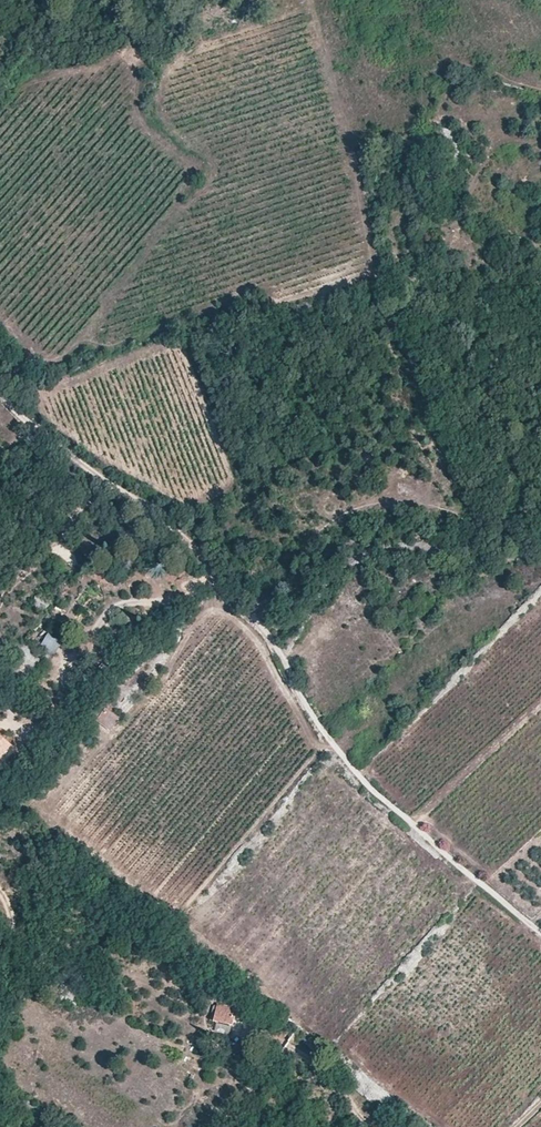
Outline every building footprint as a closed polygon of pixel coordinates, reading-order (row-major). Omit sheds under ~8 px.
[(46,633),(39,649),(55,655),(62,639),(46,633)] [(110,731),(118,720),(105,710),(96,721),(110,731)] [(9,747),(0,739),(0,758),(9,747)] [(233,1026),(236,1011),(213,1006),(210,1021),(233,1026)]
